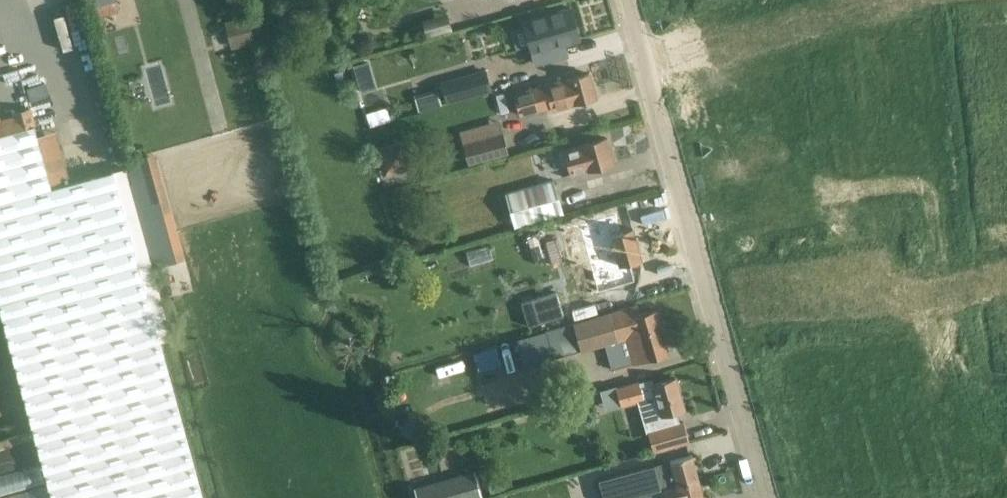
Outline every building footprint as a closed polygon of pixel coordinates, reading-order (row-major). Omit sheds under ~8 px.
[(120,11),(117,0),(94,0),(98,17),(120,11)] [(570,9),(525,21),(527,27),(532,46),(537,62),(558,56),(554,44),(565,41),(578,37),(578,35),(570,9)] [(424,19),(428,36),(454,30),(449,12),(424,19)] [(361,63),(359,79),(363,79),(362,82),(369,83),(369,80),(375,81),(378,65),(361,63)] [(463,75),(441,82),(447,104),(470,97),(492,91),(486,69),(463,75)] [(970,72),(966,73),(967,79),(969,85),(978,82),(975,71),(970,72)] [(514,94),(520,114),(550,106),(551,111),(596,98),(589,73),(514,94)] [(961,75),(956,76),(958,82),(959,88),(969,85),(967,79),(966,73),(961,75)] [(941,80),(931,83),(933,89),(934,95),(939,93),(944,92),(941,80)] [(27,81),(15,85),(26,121),(39,117),(27,81)] [(926,85),(921,86),(925,97),(929,96),(934,95),(933,89),(931,83),(926,85)] [(436,89),(414,95),(419,112),(441,105),(436,89)] [(901,92),(896,93),(898,99),(899,104),(909,102),(906,90),(901,92)] [(968,91),(958,94),(962,106),(971,103),(970,97),(968,91)] [(891,94),(887,96),(890,107),(895,106),(899,104),(898,99),(896,93),(891,94)] [(944,98),(940,99),(941,105),(943,111),(952,108),(949,97),(944,98)] [(935,101),(930,102),(933,114),(938,112),(943,111),(941,105),(940,99),(935,101)] [(461,131),(469,164),(509,153),(501,121),(461,131)] [(0,136),(0,202),(51,188),(37,137),(34,126),(0,136)] [(562,166),(567,165),(569,175),(586,170),(614,163),(607,138),(576,146),(576,147),(563,150),(563,151),(559,152),(562,166)] [(377,148),(375,149),(383,177),(385,177),(412,169),(404,141),(377,148)] [(0,202),(0,311),(33,431),(35,440),(52,497),(203,497),(160,341),(117,186),(113,171),(70,182),(51,188),(0,202)] [(515,226),(560,213),(551,180),(504,194),(515,226)] [(575,263),(584,261),(615,252),(619,267),(642,261),(632,229),(606,236),(603,224),(576,232),(567,234),(575,263)] [(536,234),(527,236),(534,259),(543,257),(536,234)] [(546,331),(516,340),(519,353),(523,367),(553,358),(567,355),(581,351),(604,345),(611,369),(632,363),(633,364),(668,354),(665,342),(656,310),(641,314),(634,316),(633,312),(631,307),(573,324),(546,331)] [(683,421),(666,426),(662,416),(684,409),(675,377),(653,383),(653,381),(652,379),(617,389),(617,390),(622,405),(623,404),(637,400),(647,432),(648,432),(653,451),(670,446),(689,441),(683,421)] [(974,381),(969,383),(972,394),(982,391),(979,380),(974,381)] [(984,397),(975,400),(976,405),(978,411),(983,410),(988,409),(984,397)] [(970,401),(965,402),(968,414),(973,413),(978,411),(976,405),(975,400),(970,401)] [(875,401),(865,402),(865,414),(870,413),(875,413),(875,401)] [(601,480),(606,497),(630,497),(640,495),(640,494),(698,479),(692,455),(672,460),(669,461),(656,465),(601,480)] [(416,490),(419,497),(471,497),(480,495),(474,474),(416,490)] [(702,492),(698,479),(640,494),(640,495),(630,497),(704,497),(702,492)]
